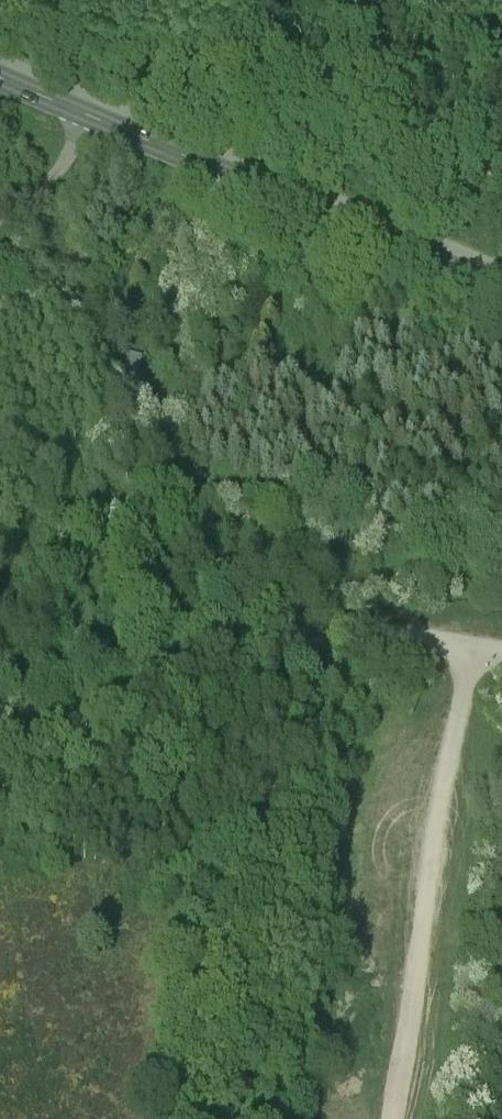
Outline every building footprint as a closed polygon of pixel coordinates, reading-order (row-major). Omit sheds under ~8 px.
[(146,385),(154,358),(140,354),(132,381),(146,385)]
